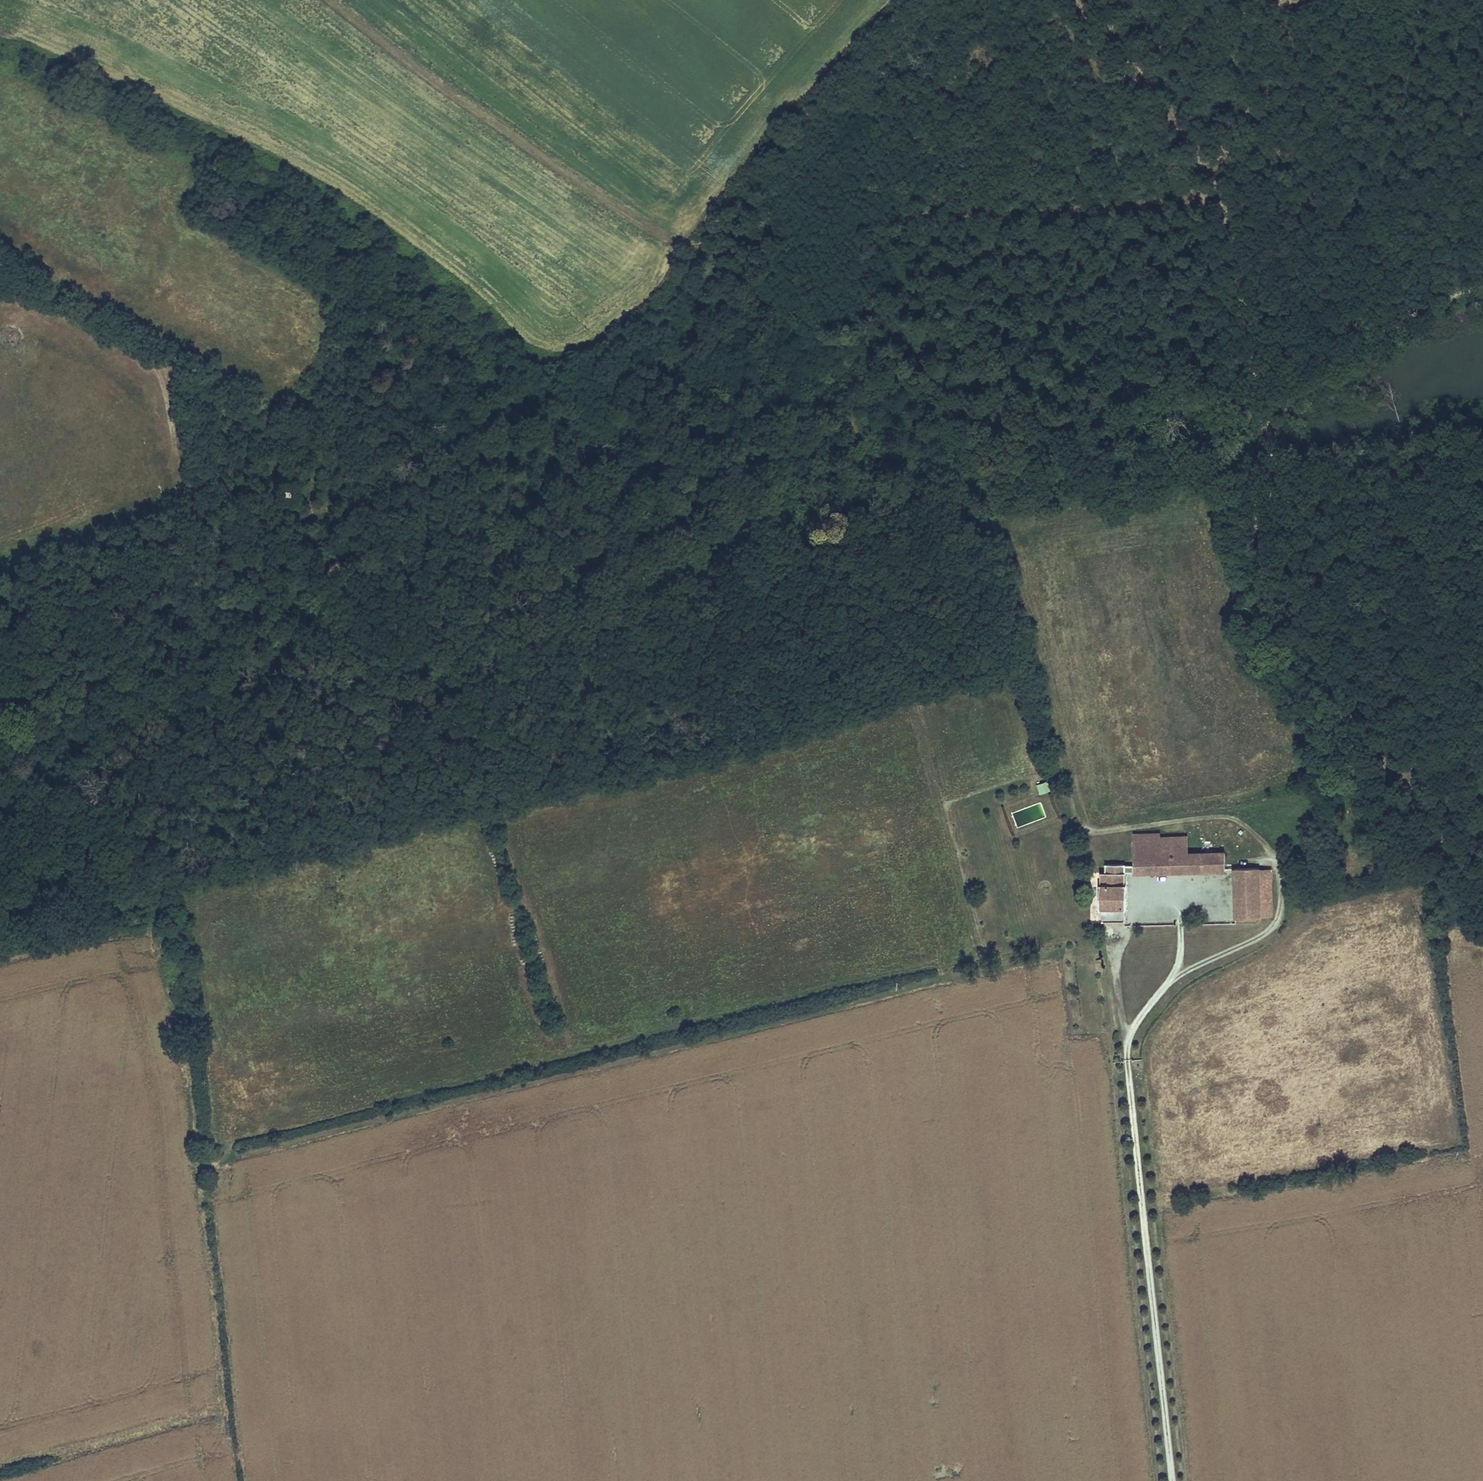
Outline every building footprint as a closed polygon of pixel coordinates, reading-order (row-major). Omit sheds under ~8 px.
[(1039,793),(1048,791),(1046,782),(1037,784),(1039,793)] [(1225,870),(1224,852),(1186,854),(1159,855),(1159,837),(1159,833),(1150,834),(1152,872),(1225,870)] [(1152,872),(1150,834),(1131,834),(1132,865),(1133,872),(1133,873),(1152,872)] [(1186,854),(1186,837),(1159,837),(1159,855),(1186,854)] [(1125,909),(1125,885),(1124,885),(1124,872),(1129,872),(1129,865),(1124,865),(1124,864),(1105,864),(1105,873),(1100,873),(1100,885),(1099,885),(1099,909),(1100,909),(1100,921),(1125,921),(1124,909),(1125,909)] [(1258,866),(1232,867),(1235,917),(1260,916),(1258,866)]
